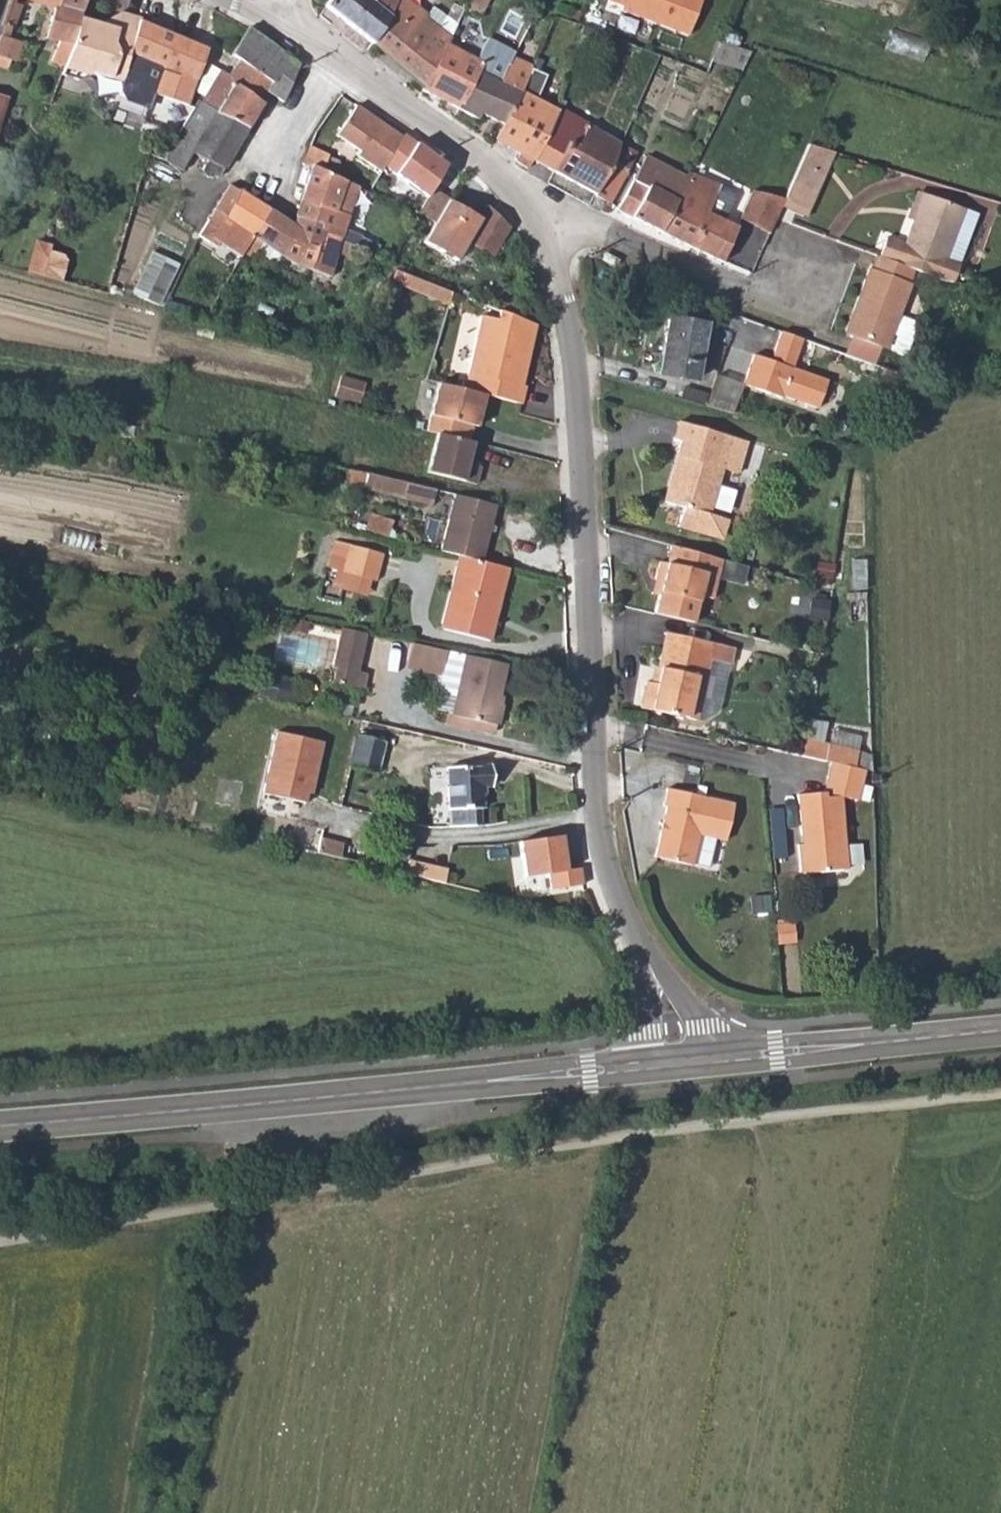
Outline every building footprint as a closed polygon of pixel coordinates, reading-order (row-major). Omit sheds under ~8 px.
[(63,64),(78,18),(80,13),(56,5),(58,0),(26,0),(50,7),(42,35),(58,37),(50,59),(63,64)] [(80,13),(84,0),(58,0),(56,5),(80,13)] [(188,4),(170,0),(146,0),(141,19),(140,24),(143,24),(179,38),(188,4)] [(324,6),(372,43),(397,0),(328,0),(324,6)] [(403,0),(397,0),(372,43),(423,85),(444,44),(445,43),(454,24),(430,8),(423,16),(403,0)] [(464,4),(474,9),(479,0),(466,0),(464,4)] [(619,5),(616,12),(683,37),(697,0),(606,0),(619,5)] [(7,1),(0,23),(3,25),(9,27),(12,28),(19,6),(7,1)] [(105,26),(78,18),(63,64),(59,74),(76,79),(92,74),(123,82),(143,24),(140,24),(141,19),(120,13),(120,14),(116,29),(105,26)] [(108,18),(105,26),(116,29),(120,14),(108,18)] [(179,38),(143,24),(123,82),(120,90),(151,98),(153,93),(178,102),(176,109),(183,112),(186,105),(187,106),(197,78),(206,48),(179,38)] [(3,25),(0,34),(0,65),(7,67),(9,57),(15,58),(20,40),(6,35),(9,27),(3,25)] [(236,59),(224,80),(217,75),(200,100),(247,128),(262,102),(260,100),(266,90),(283,102),(297,65),(296,64),(246,28),(230,54),(236,59)] [(707,61),(740,70),(750,52),(716,41),(714,44),(707,61)] [(479,63),(444,44),(423,85),(420,90),(457,110),(475,73),(496,82),(508,61),(491,53),(488,59),(482,57),(479,63)] [(479,113),(502,125),(503,125),(507,114),(517,91),(530,67),(530,66),(509,58),(508,61),(496,82),(475,73),(457,110),(476,119),(479,113)] [(563,82),(530,67),(517,91),(507,114),(503,125),(502,125),(493,139),(520,153),(516,161),(527,168),(532,159),(555,112),(556,111),(563,82)] [(202,166),(219,175),(247,128),(200,100),(197,99),(174,138),(163,156),(183,167),(193,151),(207,159),(202,166)] [(387,166),(405,135),(360,104),(340,135),(363,151),(360,155),(384,170),(387,166)] [(532,159),(594,193),(609,164),(611,161),(619,141),(568,118),(568,114),(555,112),(532,159)] [(154,141),(148,153),(163,156),(174,138),(153,125),(147,137),(154,141)] [(405,135),(387,166),(432,195),(436,189),(451,164),(407,132),(405,135)] [(330,154),(309,145),(302,163),(310,167),(311,165),(322,171),(323,168),(331,171),(334,171),(335,170),(336,168),(337,166),(336,163),(335,160),(334,159),(328,157),(330,154)] [(813,193),(825,151),(804,145),(786,183),(813,193)] [(188,169),(183,167),(163,156),(148,153),(146,152),(127,223),(165,238),(186,186),(188,169)] [(616,209),(657,230),(683,179),(684,179),(665,166),(642,157),(616,209)] [(622,171),(609,164),(594,193),(593,195),(607,202),(622,171)] [(357,188),(332,176),(322,171),(311,165),(310,167),(295,217),(322,226),(321,233),(341,240),(357,188)] [(657,230),(721,261),(734,227),(715,220),(720,210),(709,205),(719,186),(689,174),(687,173),(684,179),(683,179),(657,230)] [(212,237),(241,255),(244,250),(268,209),(230,183),(198,233),(209,241),(212,237)] [(813,193),(786,183),(779,200),(808,208),(813,193)] [(737,219),(764,231),(771,217),(779,200),(751,187),(751,188),(737,219)] [(469,244),(485,216),(436,189),(432,195),(419,213),(436,223),(428,241),(459,260),(469,244)] [(911,220),(920,194),(916,193),(907,218),(911,220)] [(976,215),(920,194),(903,243),(882,235),(875,256),(911,269),(929,275),(944,281),(950,282),(976,215)] [(512,227),(490,207),(485,216),(469,244),(494,259),(492,263),(508,271),(506,277),(519,284),(531,262),(519,256),(523,246),(508,235),(512,227)] [(345,261),(350,243),(341,240),(321,233),(322,226),(295,217),(292,225),(268,209),(244,250),(252,255),(256,250),(274,263),(280,254),(296,266),(302,267),(312,269),(316,271),(330,275),(335,259),(345,261)] [(36,239),(28,269),(62,278),(70,249),(36,239)] [(161,303),(180,260),(152,248),(133,291),(161,303)] [(905,281),(911,269),(875,256),(873,255),(869,267),(866,267),(852,306),(857,308),(847,335),(883,348),(902,355),(913,325),(911,320),(896,315),(908,283),(905,281)] [(457,296),(402,273),(397,283),(453,306),(457,296)] [(841,333),(847,335),(857,308),(852,306),(841,333)] [(484,316),(465,389),(485,395),(522,404),(526,387),(522,385),(516,384),(519,371),(526,373),(538,327),(502,312),(500,320),(484,316)] [(703,325),(667,318),(658,372),(694,378),(703,325)] [(755,354),(746,384),(820,406),(831,380),(795,367),(805,340),(782,331),(773,359),(755,354)] [(516,384),(522,385),(526,373),(519,371),(516,384)] [(337,393),(361,400),(367,380),(342,373),(337,393)] [(439,383),(427,431),(437,434),(468,442),(472,425),(477,426),(485,395),(465,389),(439,383)] [(742,443),(674,424),(668,442),(675,444),(659,504),(680,509),(675,528),(717,539),(718,539),(719,539),(721,538),(722,538),(722,537),(723,536),(724,535),(724,534),(728,520),(704,513),(716,470),(733,475),(742,443)] [(468,442),(437,434),(428,471),(476,484),(480,466),(467,463),(472,443),(468,442)] [(349,482),(368,487),(371,474),(351,469),(349,482)] [(407,499),(411,484),(410,483),(371,474),(368,487),(368,490),(407,499)] [(457,497),(443,552),(456,556),(484,562),(498,508),(457,497)] [(389,531),(391,518),(372,515),(370,528),(389,531)] [(381,551),(320,536),(314,560),(374,576),(381,551)] [(654,598),(650,614),(689,623),(696,597),(708,601),(718,562),(667,548),(663,567),(655,565),(651,582),(658,584),(654,598)] [(446,596),(438,629),(489,642),(494,620),(488,619),(491,607),(496,583),(503,585),(507,568),(484,562),(456,556),(446,596)] [(364,592),(368,576),(319,564),(316,579),(364,592)] [(647,596),(654,598),(658,584),(651,582),(647,596)] [(503,585),(496,583),(491,607),(488,619),(494,620),(497,608),(503,585)] [(354,670),(364,633),(339,628),(330,665),(334,667),(330,682),(362,690),(365,672),(354,670)] [(643,682),(639,695),(696,707),(708,659),(730,664),(734,650),(666,633),(658,668),(661,668),(657,685),(650,683),(643,682)] [(440,673),(446,651),(409,643),(404,665),(440,673)] [(436,694),(456,698),(464,655),(446,651),(440,673),(436,694)] [(497,697),(505,664),(464,655),(456,698),(452,715),(446,714),(444,725),(484,734),(489,734),(492,734),(495,733),(496,730),(501,706),(497,705),(499,697),(497,697)] [(654,666),(650,683),(657,685),(661,668),(658,668),(654,666)] [(693,721),(696,707),(639,695),(637,707),(693,721)] [(320,741),(271,730),(255,795),(299,806),(303,791),(308,792),(320,741)] [(382,739),(355,734),(349,765),(376,771),(382,739)] [(801,738),(797,754),(805,756),(820,760),(824,743),(801,738)] [(824,743),(820,760),(826,761),(850,766),(853,750),(824,743)] [(860,752),(853,750),(850,766),(860,769),(860,752)] [(854,799),(860,769),(850,766),(826,761),(820,791),(793,797),(801,846),(798,847),(803,875),(849,867),(837,795),(854,799)] [(492,763),(448,768),(454,823),(484,821),(482,802),(485,802),(482,781),(493,781),(492,763)] [(666,806),(654,859),(691,867),(698,835),(724,841),(733,804),(666,789),(662,805),(666,806)] [(563,834),(521,840),(527,873),(548,871),(550,886),(583,881),(582,865),(569,867),(563,834)] [(356,864),(360,847),(321,838),(317,855),(346,861),(356,864)] [(850,842),(851,862),(865,861),(864,841),(850,842)] [(408,858),(404,875),(441,883),(445,866),(408,858)] [(784,947),(783,930),(768,930),(769,948),(784,947)]
